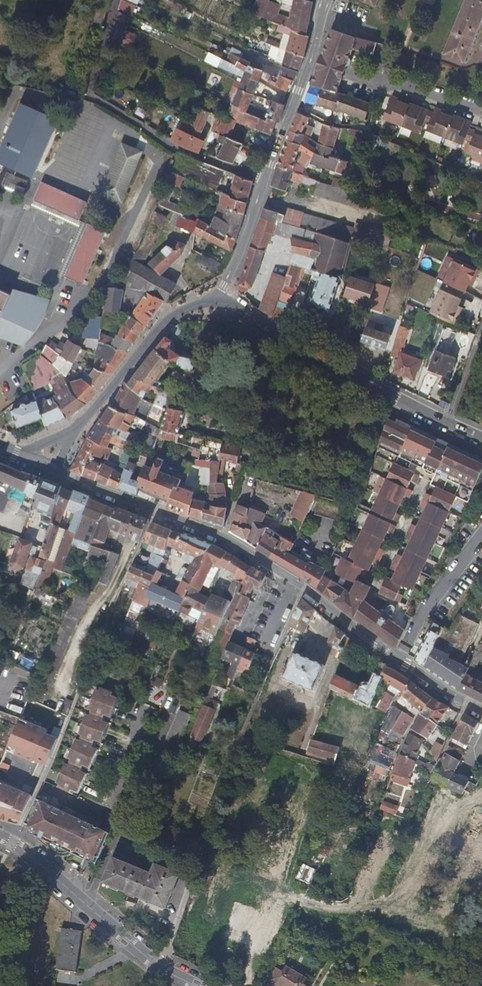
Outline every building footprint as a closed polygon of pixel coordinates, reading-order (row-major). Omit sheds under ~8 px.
[(120,9),(128,13),(131,4),(123,0),(120,9)] [(306,35),(314,2),(310,1),(307,0),(295,0),(290,19),(277,15),(280,6),(263,0),(259,0),(253,11),(252,14),(278,25),(306,35)] [(463,10),(481,18),(481,0),(467,0),(463,10)] [(120,9),(117,19),(124,23),(128,13),(120,9)] [(444,55),(466,64),(481,25),(481,18),(463,10),(444,55)] [(286,50),(306,57),(309,37),(306,35),(278,25),(277,30),(283,32),(279,48),(283,49),(286,50)] [(351,47),(353,47),(357,37),(331,28),(321,56),(345,64),(351,47)] [(134,37),(122,32),(119,43),(130,48),(134,37)] [(353,47),(355,48),(374,54),(379,56),(383,46),(357,37),(353,47)] [(345,72),(347,66),(348,66),(350,66),(351,64),(351,63),(351,61),(350,61),(355,48),(353,47),(351,47),(345,64),(342,71),(340,77),(343,78),(345,72)] [(282,66),(300,71),(306,57),(286,50),(282,62),(279,61),(278,64),(282,66)] [(248,63),(262,70),(263,64),(250,58),(251,57),(241,52),(239,57),(248,61),(248,63)] [(316,69),(340,77),(342,71),(345,64),(321,56),(318,63),(316,69)] [(242,78),(244,75),(245,71),(220,58),(217,65),(242,78)] [(244,75),(259,80),(261,72),(262,70),(248,63),(245,71),(244,75)] [(276,86),(288,91),(291,91),(300,71),(282,66),(279,78),(276,86)] [(335,91),(340,77),(316,69),(311,83),(335,91)] [(240,83),(238,89),(254,94),(259,80),(244,75),(242,78),(240,83)] [(268,81),(276,86),(279,78),(270,75),(268,81)] [(342,94),(337,92),(335,91),(311,83),(305,100),(323,106),(323,108),(328,110),(329,107),(336,110),(336,109),(342,94)] [(258,115),(277,120),(280,121),(286,105),(283,103),(275,101),(273,107),(270,106),(267,114),(249,107),(254,94),(238,89),(232,102),(242,106),(240,110),(258,115)] [(336,110),(365,120),(371,104),(342,94),(336,109),(336,110)] [(381,117),(400,125),(409,102),(399,98),(390,95),(390,97),(381,117)] [(227,137),(229,138),(236,120),(273,135),(277,120),(258,115),(240,110),(242,106),(232,102),(231,105),(227,115),(222,112),(220,118),(217,133),(227,137)] [(419,132),(423,122),(427,110),(409,102),(400,125),(419,132)] [(22,103),(0,151),(0,164),(33,178),(59,120),(22,103)] [(426,130),(444,137),(453,115),(434,107),(433,112),(428,124),(426,130)] [(198,138),(210,112),(201,108),(193,123),(188,133),(198,138)] [(423,122),(428,124),(433,112),(427,110),(423,122)] [(291,126),(286,140),(300,145),(307,144),(309,138),(301,134),(303,130),(305,130),(309,122),(307,120),(309,117),(298,112),(291,126)] [(444,137),(463,145),(464,141),(469,129),(471,125),(472,122),(453,115),(444,137)] [(187,147),(200,151),(203,141),(198,138),(188,133),(193,123),(186,120),(181,130),(179,129),(174,140),(187,147)] [(332,155),(332,153),(339,129),(323,124),(318,142),(317,148),(316,151),(332,155)] [(168,136),(174,140),(179,129),(172,126),(168,136)] [(481,164),(481,138),(481,136),(481,130),(476,127),(475,131),(470,143),(466,153),(473,155),(472,160),(481,164)] [(464,141),(470,143),(475,131),(469,129),(464,141)] [(348,135),(370,140),(371,139),(372,134),(364,131),(350,130),(348,135)] [(219,158),(234,163),(242,144),(229,138),(227,137),(219,158)] [(307,144),(317,148),(318,142),(309,138),(307,144)] [(379,145),(386,147),(389,141),(382,138),(379,145)] [(370,140),(363,159),(370,161),(377,141),(371,139),(370,140)] [(293,173),(301,176),(304,167),(295,164),(295,162),(296,161),(298,156),(298,154),(299,151),(302,150),(303,151),(312,157),(310,161),(345,175),(351,160),(332,153),(332,155),(316,151),(317,148),(307,144),(300,145),(286,140),(277,166),(293,173)] [(247,146),(256,151),(257,149),(254,147),(255,144),(249,141),(247,146)] [(386,147),(400,154),(402,147),(393,143),(389,141),(386,147)] [(144,151),(122,142),(100,194),(122,203),(144,151)] [(400,154),(399,158),(408,162),(412,152),(402,147),(400,154)] [(221,169),(183,153),(175,171),(185,176),(213,188),(221,169)] [(415,164),(408,162),(401,177),(410,179),(415,164)] [(291,179),(293,173),(277,166),(270,186),(287,191),(291,179)] [(185,176),(175,171),(170,181),(180,188),(185,176)] [(309,171),(307,178),(320,182),(321,176),(309,171)] [(254,181),(228,172),(223,193),(248,203),(254,181)] [(5,180),(25,188),(28,181),(7,173),(5,180)] [(388,216),(391,203),(346,190),(331,186),(320,182),(307,178),(301,176),(299,182),(315,187),(313,195),(388,216)] [(331,186),(346,190),(348,181),(334,177),(331,186)] [(22,197),(25,188),(5,180),(1,190),(22,197)] [(75,218),(80,220),(86,205),(87,202),(42,182),(34,200),(75,218)] [(248,203),(223,193),(220,206),(228,209),(246,214),(248,203)] [(83,221),(80,220),(75,218),(34,200),(31,207),(80,228),(83,221)] [(263,207),(260,218),(275,223),(276,219),(278,212),(277,212),(263,207)] [(294,225),(298,226),(302,213),(285,208),(280,209),(277,212),(278,212),(276,219),(294,225)] [(186,209),(183,215),(184,216),(196,221),(197,218),(198,219),(200,215),(186,209)] [(242,227),(246,214),(228,209),(223,221),(242,227)] [(168,215),(157,210),(142,244),(134,259),(140,263),(168,215)] [(314,232),(351,243),(352,237),(369,242),(374,229),(355,222),(352,229),(302,213),(298,226),(314,232)] [(196,221),(184,216),(180,224),(196,232),(202,221),(198,219),(197,218),(196,221)] [(223,221),(217,217),(215,229),(238,239),(242,227),(223,221)] [(239,291),(244,295),(249,288),(253,286),(264,252),(265,253),(271,233),(275,223),(260,218),(251,246),(239,291)] [(271,233),(291,239),(294,225),(276,219),(275,223),(271,233)] [(89,224),(83,221),(80,228),(58,277),(64,280),(66,276),(89,224)] [(215,229),(202,221),(196,232),(233,251),(238,239),(215,229)] [(106,232),(89,224),(66,276),(84,284),(106,232)] [(308,253),(314,232),(298,226),(294,225),(291,239),(293,252),(295,252),(298,251),(308,253)] [(339,278),(342,273),(351,243),(314,232),(308,253),(298,251),(295,252),(291,262),(310,269),(315,270),(319,272),(339,278)] [(140,263),(134,259),(117,287),(118,288),(120,289),(126,289),(148,291),(165,302),(169,302),(178,285),(162,276),(181,257),(187,245),(176,239),(151,263),(144,266),(140,263)] [(200,263),(222,274),(227,264),(204,253),(200,263)] [(445,282),(465,292),(472,278),(472,279),(476,272),(475,272),(477,268),(456,258),(445,282)] [(309,273),(310,269),(291,262),(286,277),(274,315),(284,318),(291,299),(293,300),(298,288),(295,287),(296,285),(294,284),(299,271),(309,273)] [(258,308),(273,317),(274,315),(286,277),(270,271),(258,308)] [(328,310),(339,278),(319,272),(310,304),(328,310)] [(350,278),(344,298),(369,306),(369,308),(382,313),(390,288),(377,283),(376,286),(350,278)] [(118,288),(117,287),(106,288),(105,309),(115,311),(120,313),(126,289),(120,289),(118,288)] [(430,312),(438,317),(450,322),(452,319),(453,319),(456,312),(455,312),(462,299),(441,289),(430,312)] [(4,339),(6,338),(24,346),(33,337),(40,328),(45,318),(49,308),(51,300),(14,290),(9,304),(4,302),(5,300),(5,298),(4,297),(3,295),(1,294),(0,294),(0,338),(4,339)] [(149,326),(165,302),(148,291),(129,318),(149,326)] [(115,311),(105,309),(103,314),(102,319),(113,320),(115,311)] [(102,319),(103,314),(97,314),(96,319),(94,319),(93,321),(90,321),(89,336),(88,344),(99,347),(100,341),(98,340),(100,327),(102,319)] [(144,333),(149,326),(129,318),(124,326),(142,337),(144,333)] [(100,327),(112,330),(113,320),(102,319),(100,327)] [(186,337),(186,321),(178,324),(174,327),(171,330),(185,341),(187,339),(186,337)] [(362,321),(361,325),(374,329),(375,325),(362,321)] [(361,325),(357,339),(387,349),(391,335),(383,332),(385,326),(375,323),(375,325),(374,329),(361,325)] [(400,324),(390,356),(397,358),(400,348),(402,349),(409,327),(400,324)] [(118,335),(137,344),(142,337),(124,326),(118,335)] [(383,332),(391,335),(391,334),(392,329),(385,326),(383,332)] [(100,341),(109,344),(112,330),(100,327),(98,340),(100,341)] [(444,329),(436,350),(450,355),(458,334),(444,329)] [(113,345),(131,352),(137,344),(118,335),(113,345)] [(173,340),(166,335),(156,348),(171,362),(172,363),(180,354),(170,346),(173,340)] [(53,343),(50,348),(61,354),(63,355),(69,345),(63,341),(61,344),(53,343)] [(71,341),(69,345),(63,355),(75,361),(76,360),(83,348),(78,345),(79,344),(74,341),(73,343),(71,341)] [(94,374),(108,384),(131,352),(113,345),(109,344),(100,341),(99,347),(97,355),(97,357),(105,359),(98,369),(96,369),(94,374)] [(61,411),(70,420),(89,405),(76,393),(73,390),(71,385),(67,377),(54,365),(61,354),(50,348),(46,345),(41,354),(48,365),(56,387),(54,389),(58,398),(60,397),(63,401),(57,405),(59,408),(61,411)] [(171,362),(156,348),(133,377),(152,385),(149,393),(158,393),(154,403),(165,407),(166,403),(169,405),(174,406),(180,392),(159,377),(171,362)] [(445,376),(448,371),(449,366),(453,368),(457,357),(450,355),(436,350),(429,369),(445,376)] [(47,420),(50,428),(70,420),(61,411),(59,408),(57,405),(63,401),(60,397),(58,398),(54,389),(56,387),(48,365),(41,354),(24,365),(35,390),(41,402),(47,420)] [(54,365),(67,377),(72,367),(75,361),(63,355),(61,354),(54,365)] [(190,357),(180,354),(172,363),(193,370),(198,355),(190,354),(190,357)] [(400,355),(394,372),(415,380),(421,363),(400,355)] [(72,367),(78,372),(82,364),(76,360),(75,361),(72,367)] [(88,382),(102,392),(108,384),(94,374),(88,382)] [(152,385),(133,377),(128,384),(125,382),(123,385),(135,397),(154,403),(158,393),(149,393),(152,385)] [(76,393),(89,405),(102,392),(88,382),(85,379),(79,382),(79,381),(71,385),(73,390),(76,393)] [(135,397),(123,385),(111,404),(133,414),(147,423),(152,410),(163,413),(165,407),(154,403),(135,397)] [(20,428),(47,420),(41,402),(31,405),(29,404),(23,406),(23,408),(13,411),(15,413),(20,428)] [(218,459),(222,442),(178,431),(161,430),(158,430),(147,423),(133,414),(111,404),(101,418),(120,427),(120,426),(129,430),(132,425),(136,428),(138,425),(151,433),(151,435),(147,446),(153,449),(157,438),(201,449),(200,457),(210,459),(211,452),(216,453),(215,458),(218,459)] [(185,409),(174,406),(169,405),(168,408),(166,414),(161,430),(178,431),(185,409)] [(402,449),(412,427),(403,422),(388,416),(381,439),(402,449)] [(120,427),(101,418),(89,436),(111,448),(113,443),(121,447),(134,449),(136,443),(138,439),(141,440),(140,444),(142,445),(147,446),(151,435),(129,430),(120,426),(120,427)] [(240,431),(258,437),(260,428),(242,422),(240,431)] [(425,433),(412,427),(402,449),(415,455),(425,433)] [(438,439),(425,433),(415,455),(427,461),(433,449),(436,443),(438,439)] [(111,448),(89,436),(83,446),(96,454),(107,459),(111,448)] [(257,451),(271,455),(273,445),(257,440),(254,451),(257,451)] [(224,458),(237,461),(241,446),(222,442),(218,459),(215,458),(210,459),(210,483),(209,492),(228,493),(225,486),(223,485),(216,484),(216,474),(222,474),(224,458)] [(446,447),(436,443),(427,461),(439,466),(446,447)] [(464,451),(449,444),(446,447),(439,466),(454,473),(464,451)] [(151,455),(153,449),(147,446),(142,445),(140,449),(143,451),(151,455)] [(96,454),(83,446),(77,456),(71,471),(82,475),(91,459),(93,459),(96,454)] [(139,464),(143,451),(140,449),(139,450),(137,450),(136,453),(132,452),(127,463),(126,467),(122,471),(119,489),(136,496),(138,490),(140,486),(142,479),(133,477),(137,463),(139,464)] [(196,464),(196,463),(184,460),(182,470),(162,463),(163,460),(157,459),(156,461),(150,459),(151,455),(143,451),(139,464),(137,463),(133,477),(142,479),(140,486),(171,498),(177,486),(179,488),(181,482),(188,484),(188,483),(194,463),(196,464)] [(252,474),(268,478),(271,455),(257,451),(254,451),(250,469),(251,470),(252,474)] [(464,451),(454,473),(476,484),(481,471),(481,459),(464,451)] [(210,483),(210,459),(200,457),(197,459),(196,463),(196,464),(200,464),(200,483),(204,483),(210,483)] [(91,459),(82,475),(95,480),(103,463),(93,459),(91,459)] [(243,472),(244,468),(245,463),(237,461),(235,470),(243,472)] [(410,478),(413,471),(392,462),(370,510),(390,519),(394,512),(403,494),(405,488),(410,478)] [(103,463),(95,480),(108,485),(114,468),(103,463)] [(196,485),(196,464),(194,463),(188,483),(196,485)] [(30,517),(31,513),(43,481),(0,465),(0,511),(5,512),(8,504),(19,509),(18,511),(19,514),(20,516),(22,517),(23,518),(26,518),(28,517),(30,517)] [(114,468),(108,485),(119,489),(122,471),(114,468)] [(419,474),(413,471),(410,478),(416,480),(419,474)] [(43,481),(31,513),(34,514),(34,511),(41,514),(40,523),(50,529),(51,527),(50,524),(64,489),(43,481)] [(410,588),(412,589),(456,495),(435,485),(430,495),(425,507),(416,525),(411,538),(402,557),(396,569),(392,578),(386,576),(380,590),(396,598),(398,593),(403,584),(410,588)] [(169,502),(171,498),(140,486),(138,490),(169,502)] [(167,507),(169,508),(179,488),(177,486),(171,498),(169,502),(167,507)] [(169,508),(188,515),(193,497),(194,493),(179,488),(169,508)] [(411,490),(405,488),(403,494),(408,497),(411,490)] [(40,557),(42,558),(47,560),(58,529),(57,528),(64,511),(67,512),(74,493),(64,489),(50,524),(51,527),(50,529),(42,550),(40,557)] [(304,521),(317,494),(302,491),(291,515),(304,521)] [(227,508),(228,498),(228,493),(209,492),(208,502),(208,504),(227,508)] [(425,507),(430,495),(426,492),(419,505),(425,507)] [(74,493),(67,512),(71,514),(75,516),(70,530),(65,528),(64,531),(66,532),(64,538),(73,542),(82,519),(81,516),(89,499),(74,493)] [(188,515),(190,516),(197,498),(193,497),(188,515)] [(190,516),(203,519),(208,504),(208,502),(197,498),(190,516)] [(109,506),(89,499),(81,516),(82,519),(73,542),(72,545),(89,552),(94,536),(99,526),(100,525),(109,506)] [(329,517),(336,503),(319,499),(315,513),(329,517)] [(346,506),(336,503),(329,517),(343,520),(346,506)] [(224,525),(227,508),(208,504),(203,519),(224,525)] [(250,509),(239,505),(234,509),(231,524),(229,530),(241,535),(247,540),(252,529),(245,525),(250,509)] [(97,576),(101,577),(110,555),(103,553),(106,546),(104,544),(108,534),(117,537),(121,527),(112,523),(117,510),(109,506),(100,525),(99,526),(94,536),(89,552),(87,559),(99,563),(96,571),(98,572),(97,576)] [(247,540),(257,547),(268,527),(269,525),(262,520),(264,515),(259,510),(250,508),(250,509),(245,525),(252,529),(247,540)] [(117,537),(138,544),(149,522),(117,510),(112,523),(121,527),(117,537)] [(394,512),(390,519),(397,522),(399,515),(394,512)] [(385,529),(388,522),(369,513),(353,545),(374,554),(377,547),(381,538),(385,529)] [(395,525),(388,522),(385,529),(392,531),(395,525)] [(411,538),(416,525),(411,523),(405,535),(411,538)] [(145,573),(154,577),(157,570),(161,559),(167,545),(172,533),(152,525),(144,543),(151,546),(150,549),(153,550),(146,568),(146,570),(145,573)] [(257,547),(270,556),(275,545),(275,544),(271,541),(275,532),(268,527),(257,547)] [(182,580),(191,585),(210,548),(173,531),(172,533),(167,545),(185,553),(182,560),(190,564),(187,571),(183,569),(182,569),(180,570),(175,579),(181,582),(182,580)] [(289,553),(289,552),(294,543),(279,534),(275,544),(275,545),(289,553)] [(54,563),(64,567),(64,565),(72,545),(73,542),(64,538),(54,563)] [(31,546),(18,542),(10,565),(11,570),(14,572),(18,572),(22,571),(31,546)] [(300,576),(308,560),(307,559),(306,561),(289,552),(289,553),(275,545),(270,556),(300,576)] [(374,554),(353,545),(346,561),(360,567),(363,568),(367,570),(371,560),(374,554)] [(383,551),(377,547),(374,554),(371,560),(377,564),(383,551)] [(178,612),(198,622),(207,602),(195,596),(209,566),(218,569),(219,568),(226,554),(210,548),(191,585),(178,612)] [(238,591),(252,567),(226,554),(219,568),(231,574),(234,576),(232,580),(226,596),(233,599),(238,591)] [(391,567),(396,569),(402,557),(397,554),(391,567)] [(101,577),(97,587),(101,588),(102,586),(106,586),(117,557),(110,555),(101,577)] [(29,588),(34,591),(44,564),(41,562),(32,559),(27,571),(35,575),(33,582),(32,582),(29,588)] [(161,559),(157,570),(161,572),(166,561),(161,559)] [(360,567),(346,561),(341,559),(334,572),(354,581),(358,573),(360,567)] [(323,573),(325,567),(308,560),(300,576),(300,577),(301,577),(306,580),(316,587),(323,573)] [(61,572),(80,580),(83,573),(64,565),(64,567),(61,572)] [(132,567),(127,580),(139,585),(140,586),(145,573),(137,570),(132,567)] [(267,575),(252,567),(238,591),(251,597),(254,588),(260,591),(267,575)] [(153,603),(177,613),(178,612),(191,585),(182,580),(181,582),(175,594),(156,586),(161,572),(157,570),(154,577),(149,589),(140,586),(139,585),(136,591),(132,602),(151,609),(153,603)] [(145,573),(140,586),(149,589),(154,577),(145,573)] [(345,587),(323,573),(316,587),(334,600),(345,587)] [(127,580),(124,586),(136,591),(139,585),(127,580)] [(396,648),(404,630),(365,600),(370,586),(357,580),(352,593),(345,587),(334,600),(353,617),(355,616),(358,618),(364,623),(396,648)] [(238,626),(251,597),(238,591),(233,599),(230,605),(225,615),(216,637),(206,661),(216,665),(231,633),(236,626),(238,626)] [(77,594),(73,603),(33,699),(44,704),(89,599),(77,594)] [(195,629),(216,637),(225,615),(230,605),(209,597),(207,602),(198,622),(195,629)] [(301,601),(290,627),(306,633),(316,611),(301,601)] [(479,624),(461,614),(459,616),(450,630),(448,629),(440,644),(436,641),(435,646),(450,654),(449,656),(460,662),(479,624)] [(88,639),(95,642),(105,618),(98,616),(88,639)] [(124,620),(116,639),(131,645),(135,632),(136,632),(139,625),(124,620)] [(418,637),(409,655),(424,666),(435,646),(436,641),(442,625),(431,620),(422,640),(419,638),(418,637)] [(142,625),(140,633),(148,636),(150,628),(142,625)] [(440,644),(448,629),(442,625),(436,641),(440,644)] [(344,635),(335,627),(329,644),(337,649),(344,635)] [(348,637),(330,689),(369,707),(376,692),(379,693),(382,688),(386,690),(389,684),(381,677),(387,666),(379,662),(368,684),(365,683),(360,683),(358,685),(343,678),(358,645),(348,637)] [(116,639),(113,646),(129,653),(131,645),(116,639)] [(238,672),(244,651),(230,644),(223,660),(233,664),(227,678),(234,681),(235,680),(238,672)] [(469,666),(473,668),(481,651),(481,644),(481,647),(478,646),(469,666)] [(463,663),(460,662),(449,656),(450,654),(435,646),(424,666),(453,686),(458,688),(465,674),(461,672),(460,671),(463,663)] [(255,656),(244,651),(238,672),(242,674),(243,670),(251,673),(255,656)] [(262,677),(269,662),(264,659),(259,657),(260,654),(256,653),(255,656),(251,673),(262,677)] [(313,692),(324,667),(296,653),(284,679),(313,692)] [(71,682),(79,685),(88,661),(80,658),(71,682)] [(465,664),(463,663),(460,671),(461,672),(465,674),(469,666),(465,664)] [(389,684),(386,690),(377,707),(386,712),(395,695),(401,690),(404,693),(410,682),(387,666),(381,677),(389,684)] [(465,674),(458,688),(481,702),(481,682),(476,679),(479,673),(472,669),(473,668),(469,666),(465,674)] [(160,687),(163,679),(154,676),(151,683),(160,687)] [(242,691),(245,686),(246,684),(235,680),(234,681),(232,687),(242,691)] [(410,682),(404,693),(398,701),(410,709),(417,698),(419,699),(424,691),(410,682)] [(216,687),(212,685),(190,739),(202,743),(217,704),(211,701),(216,687)] [(254,696),(256,691),(245,686),(242,691),(254,696)] [(114,694),(102,689),(100,692),(98,691),(90,711),(93,713),(91,717),(88,716),(81,736),(84,737),(82,742),(79,741),(72,759),(74,760),(72,766),(70,766),(68,768),(61,783),(65,784),(63,787),(74,792),(75,789),(82,792),(83,789),(87,778),(88,776),(81,773),(85,763),(92,766),(93,764),(97,755),(98,752),(91,749),(95,738),(102,741),(103,738),(107,729),(108,726),(102,723),(105,715),(112,718),(113,715),(118,704),(119,700),(113,697),(114,694)] [(417,698),(410,709),(421,717),(423,714),(433,697),(424,691),(419,699),(417,698)] [(448,707),(433,697),(423,714),(437,724),(448,707)] [(66,701),(61,715),(67,717),(73,703),(66,701)] [(394,706),(382,730),(389,733),(387,738),(400,746),(404,735),(393,729),(402,711),(394,706)] [(179,711),(176,718),(188,723),(191,716),(179,711)] [(413,718),(402,711),(393,729),(404,735),(413,718)] [(228,723),(230,718),(222,714),(219,720),(228,723)] [(423,714),(421,717),(413,730),(428,739),(437,724),(423,714)] [(463,714),(450,743),(465,749),(477,723),(463,714)] [(47,729),(20,718),(7,752),(35,764),(36,761),(46,765),(58,738),(46,733),(47,729)] [(176,718),(173,726),(185,731),(188,723),(176,718)] [(241,729),(243,723),(230,718),(228,723),(241,729)] [(173,726),(170,732),(182,738),(185,731),(173,726)] [(170,732),(167,740),(179,745),(182,738),(170,732)] [(423,741),(411,734),(401,755),(415,762),(423,745),(422,744),(423,741)] [(167,740),(164,747),(177,752),(179,745),(167,740)] [(307,753),(334,761),(338,748),(312,741),(307,753)] [(437,741),(432,753),(436,759),(443,744),(437,741)] [(164,747),(162,754),(174,759),(177,752),(164,747)] [(448,748),(445,754),(459,762),(462,755),(448,748)] [(373,752),(370,758),(391,767),(393,761),(387,758),(387,755),(378,751),(377,754),(373,752)] [(162,754),(159,760),(171,765),(174,759),(162,754)] [(445,754),(439,768),(453,775),(455,771),(459,762),(445,754)] [(415,762),(401,755),(394,772),(391,779),(407,785),(410,778),(408,777),(410,772),(412,773),(413,769),(412,768),(415,762)] [(370,758),(367,767),(387,775),(391,767),(370,758)] [(171,765),(159,760),(156,767),(168,772),(171,765)] [(439,768),(433,780),(447,787),(453,775),(439,768)] [(447,787),(462,795),(464,791),(468,784),(456,777),(453,775),(447,787)] [(33,795),(0,781),(0,819),(19,824),(33,795)] [(40,794),(25,827),(29,829),(28,833),(38,836),(55,801),(40,794)] [(84,861),(86,857),(98,830),(100,824),(62,807),(62,804),(55,801),(38,836),(37,840),(60,850),(84,861)] [(399,807),(384,801),(381,810),(396,816),(399,807)] [(147,819),(150,810),(140,806),(137,815),(147,819)] [(97,857),(99,859),(109,834),(98,830),(86,857),(93,860),(95,858),(97,857)] [(172,837),(169,847),(185,853),(189,842),(172,837)] [(77,870),(80,863),(70,859),(68,863),(76,869),(77,870)] [(147,873),(135,868),(135,867),(130,865),(129,866),(112,860),(104,880),(103,883),(137,897),(147,873)] [(150,874),(147,873),(137,897),(168,909),(181,873),(155,862),(150,874)] [(74,972),(80,932),(63,929),(56,970),(67,971),(74,972)] [(286,941),(282,948),(287,950),(291,944),(286,941)] [(302,984),(304,979),(285,967),(281,972),(277,969),(271,980),(281,985),(304,985),(302,984)]
